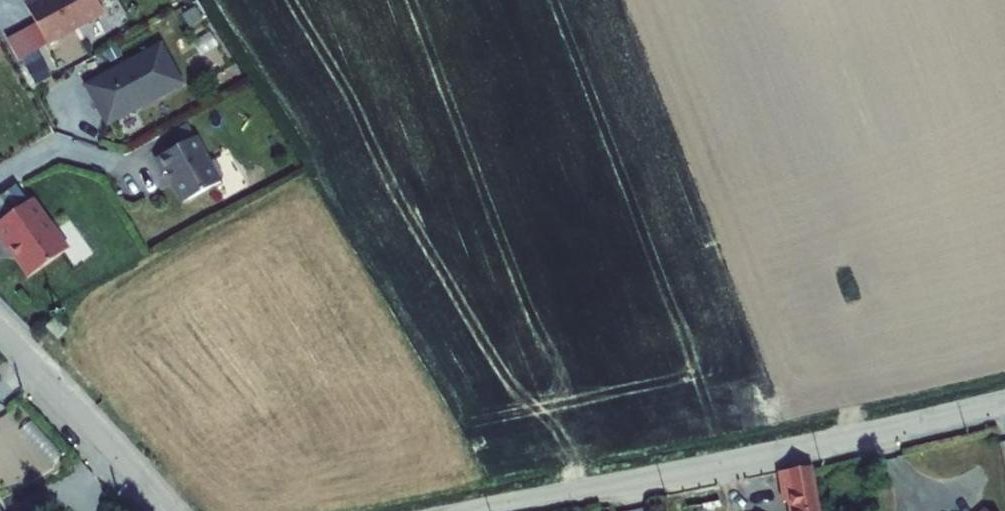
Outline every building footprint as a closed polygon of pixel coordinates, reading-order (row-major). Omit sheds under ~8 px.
[(25,5),(48,46),(105,15),(96,0),(33,0),(25,5)] [(109,127),(185,86),(163,45),(87,87),(109,127)] [(26,56),(39,80),(50,75),(37,50),(26,56)] [(224,183),(200,137),(159,159),(167,174),(169,173),(186,204),(224,183)] [(79,246),(43,196),(3,225),(16,243),(18,244),(20,245),(22,244),(29,254),(29,257),(41,274),(79,246)] [(46,326),(58,339),(67,330),(56,318),(46,326)] [(813,468),(789,472),(796,510),(821,510),(813,468)] [(698,505),(699,510),(730,510),(728,500),(711,503),(698,505)]
